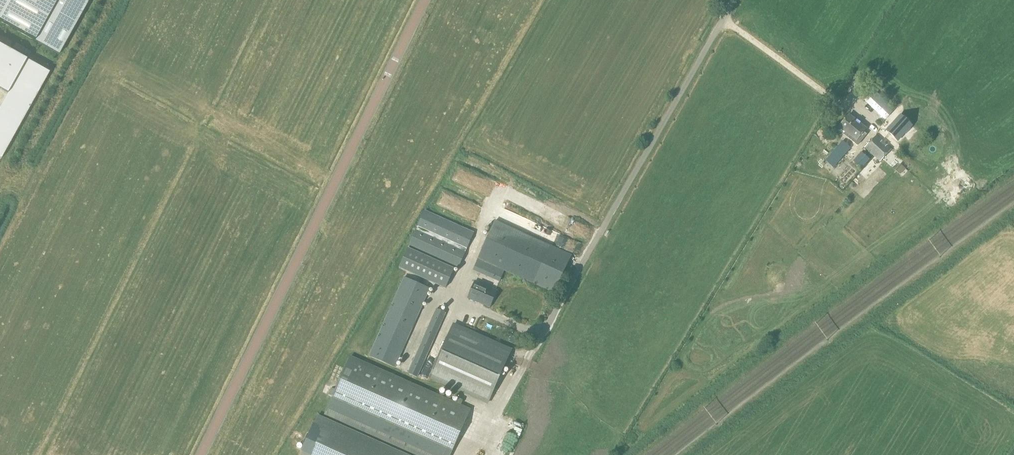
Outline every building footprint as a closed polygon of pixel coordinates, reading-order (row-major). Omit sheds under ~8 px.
[(59,54),(89,0),(0,0),(0,21),(59,54)] [(7,94),(0,106),(0,108),(22,120),(49,72),(0,45),(0,90),(7,94)] [(889,122),(895,116),(892,113),(895,109),(874,90),(865,101),(886,120),(886,119),(889,122)] [(22,120),(0,108),(0,159),(22,120)] [(856,141),(866,129),(849,115),(839,127),(856,141)] [(901,116),(887,130),(898,140),(904,133),(906,134),(911,128),(910,127),(911,125),(901,116)] [(880,161),(891,150),(876,135),(865,147),(880,161)] [(834,167),(851,148),(843,141),(826,160),(834,167)] [(862,168),(870,159),(861,151),(854,160),(862,168)] [(474,231),(426,209),(409,246),(455,267),(458,268),(474,231)] [(568,254),(495,222),(478,260),(504,271),(553,292),(568,254)] [(455,267),(409,246),(400,265),(446,286),(455,267)] [(501,280),(504,271),(478,260),(475,269),(501,280)] [(401,353),(430,288),(404,277),(370,354),(395,365),(400,353),(401,353)] [(489,307),(496,290),(475,281),(468,298),(489,307)] [(418,373),(445,312),(437,309),(410,370),(418,373)] [(489,401),(512,349),(453,324),(431,376),(489,401)] [(470,409),(350,356),(324,414),(417,454),(450,454),(470,409)] [(318,414),(300,454),(411,454),(318,414)]
